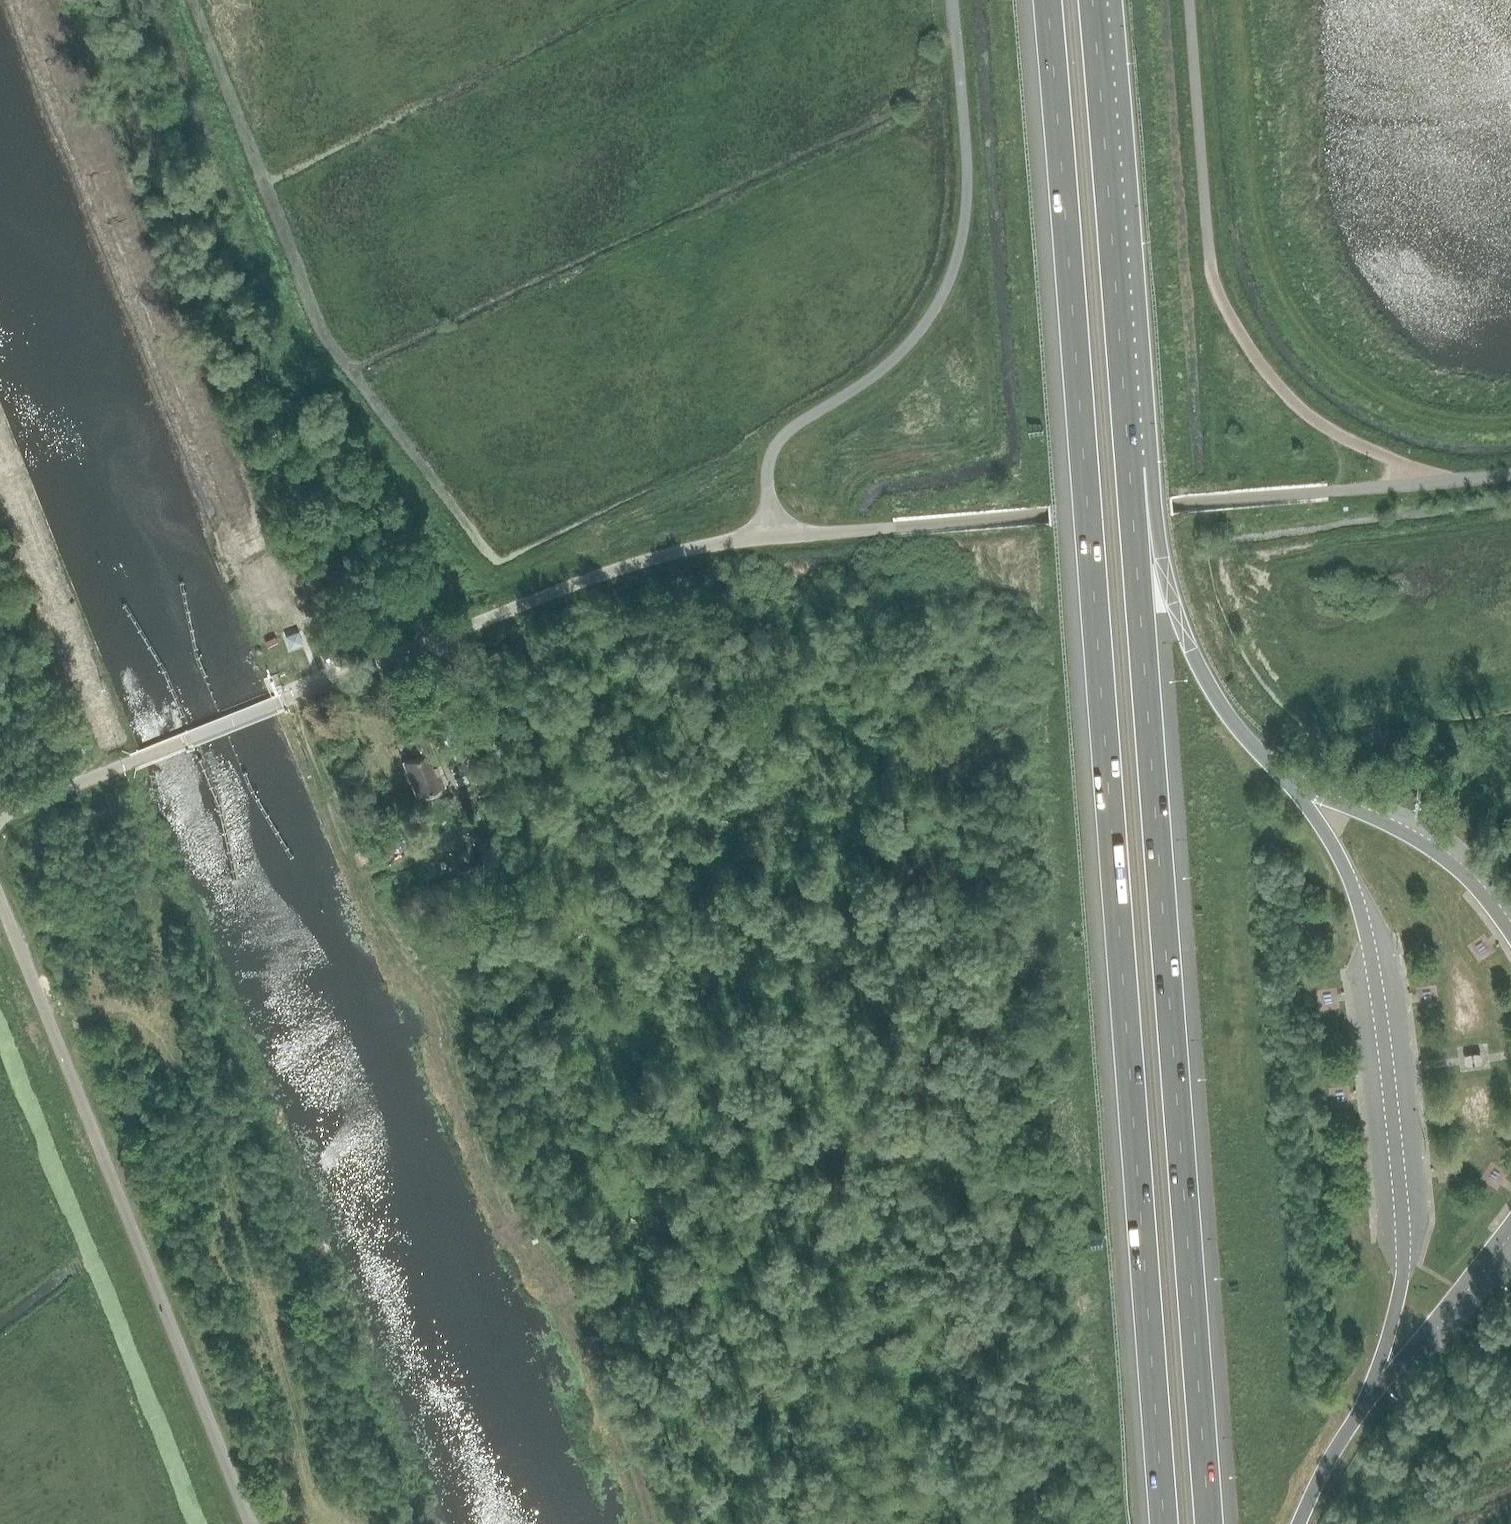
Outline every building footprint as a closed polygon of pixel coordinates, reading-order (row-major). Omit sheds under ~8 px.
[(285,635),(290,647),(303,642),(298,630),(285,635)] [(417,796),(446,785),(425,731),(411,737),(418,756),(404,762),(417,796)]
